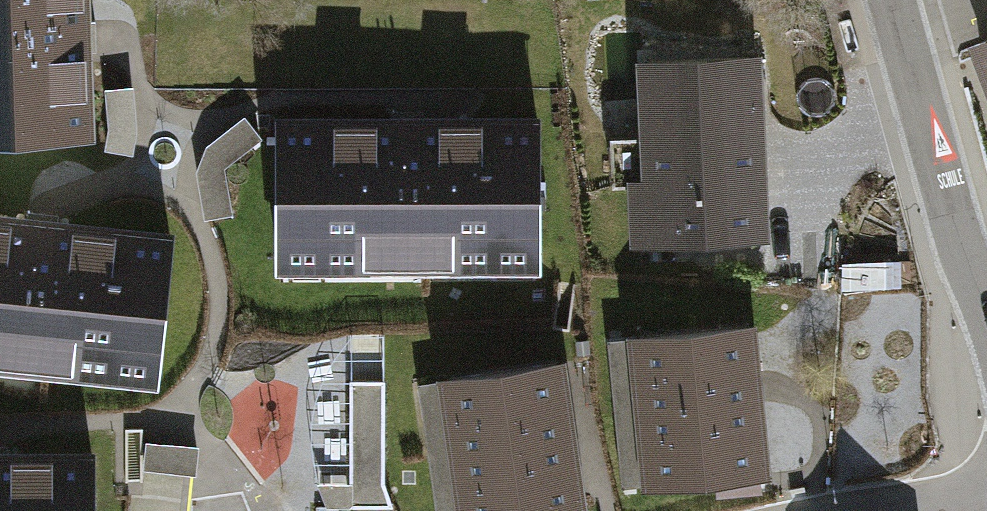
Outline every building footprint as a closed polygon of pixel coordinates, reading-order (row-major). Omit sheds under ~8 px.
[(95,144),(89,0),(0,0),(0,149),(95,144)] [(969,45),(986,98),(986,39),(969,45)] [(765,239),(761,60),(636,63),(637,123),(605,124),(607,191),(639,190),(640,242),(765,239)] [(539,274),(539,122),(276,123),(276,275),(539,274)] [(0,222),(0,375),(158,390),(173,239),(0,222)] [(769,481),(753,326),(630,338),(646,493),(769,481)] [(391,505),(389,328),(352,328),(352,378),(326,379),(326,411),(249,412),(250,464),(327,463),(327,505),(391,505)] [(567,368),(445,388),(466,510),(591,510),(567,368)] [(146,437),(140,468),(196,480),(203,449),(146,437)] [(0,457),(0,510),(98,510),(97,456),(0,457)]
